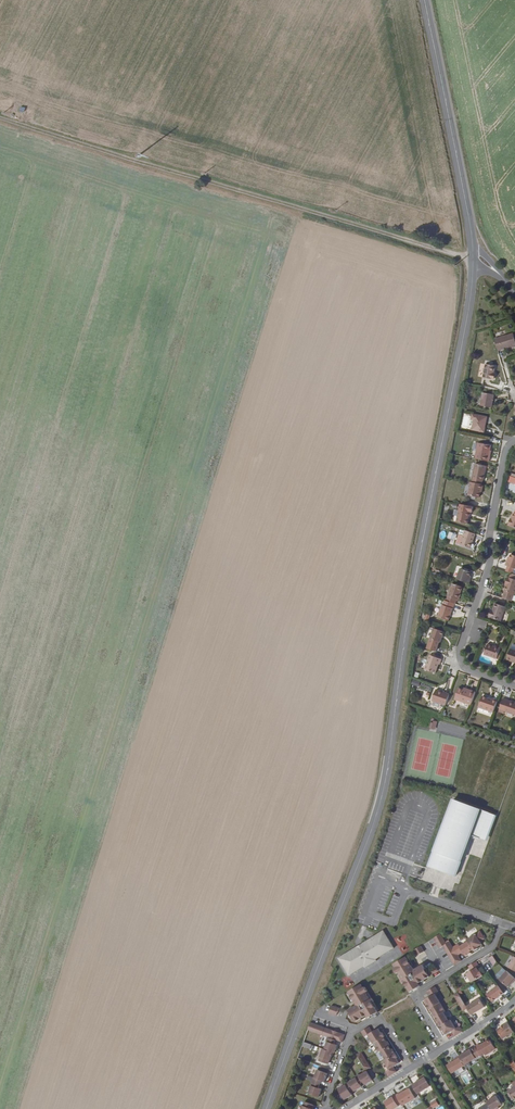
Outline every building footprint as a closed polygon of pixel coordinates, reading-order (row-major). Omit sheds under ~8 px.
[(497,342),(501,354),(514,350),(514,337),(497,342)] [(497,370),(488,368),(485,381),(495,384),(496,379),(495,378),(497,370)] [(496,399),(485,397),(482,410),(493,412),(496,399)] [(487,420),(474,417),(472,423),(475,423),(474,433),(486,435),(487,426),(486,426),(487,420)] [(492,448),(480,445),(476,461),(491,464),(492,458),(490,458),(491,453),(492,448)] [(474,481),(475,481),(485,483),(488,468),(477,466),(474,481)] [(483,487),(474,485),(472,485),(470,498),(481,500),(483,492),(484,493),(485,488),(483,487)] [(473,515),(463,512),(459,523),(469,526),(473,515)] [(477,536),(466,533),(462,547),(472,550),(477,536)] [(473,574),(463,570),(459,580),(470,584),(472,581),(470,580),(473,574)] [(506,600),(514,603),(514,580),(510,578),(509,583),(510,583),(509,586),(506,600)] [(454,585),(448,601),(456,604),(457,604),(458,600),(460,601),(464,588),(454,585)] [(456,604),(448,601),(447,600),(445,605),(444,605),(440,617),(449,620),(450,616),(452,617),(456,604)] [(507,608),(497,604),(495,610),(494,613),(492,612),(491,617),(503,622),(507,608)] [(446,632),(436,629),(432,640),(442,644),(446,632)] [(503,649),(491,644),(487,654),(500,659),(503,649)] [(444,660),(432,656),(426,670),(437,674),(440,665),(442,666),(444,660)] [(452,695),(437,690),(434,701),(448,706),(452,695)] [(464,692),(460,690),(456,700),(473,706),(477,694),(471,692),(471,694),(464,692)] [(493,702),(483,698),(479,708),(494,714),(499,702),(494,700),(493,702)] [(505,701),(500,713),(506,715),(506,713),(514,716),(514,705),(505,701)] [(428,765),(431,740),(418,738),(415,763),(428,765)] [(449,776),(450,744),(440,744),(439,776),(449,776)] [(497,817),(452,801),(429,867),(437,870),(436,872),(447,876),(448,874),(456,876),(469,837),(487,844),(497,817)] [(468,941),(469,943),(474,952),(475,954),(480,951),(479,950),(484,946),(482,943),(487,941),(481,932),(476,936),(468,941)] [(395,951),(384,934),(339,962),(350,979),(365,970),(366,971),(378,964),(377,962),(395,951)] [(459,965),(447,946),(441,936),(434,941),(439,950),(443,949),(454,968),(459,965)] [(453,950),(459,958),(464,955),(467,959),(472,956),(471,955),(474,952),(469,943),(460,949),(459,946),(453,950)] [(459,958),(453,950),(450,944),(447,946),(459,965),(462,963),(459,958)] [(425,954),(422,948),(414,953),(415,954),(418,958),(425,954)] [(492,955),(487,958),(493,965),(497,962),(492,955)] [(395,972),(398,977),(399,976),(403,983),(402,984),(405,988),(406,987),(411,994),(421,988),(420,987),(432,980),(432,979),(429,975),(424,967),(416,973),(407,959),(394,967),(397,971),(395,972)] [(479,969),(476,964),(468,969),(471,973),(466,977),(472,985),(474,983),(483,978),(481,974),(480,974),(477,970),(479,969)] [(441,973),(438,969),(431,974),(434,978),(441,973)] [(514,980),(506,972),(498,980),(506,987),(511,982),(512,983),(514,980)] [(356,1026),(378,1013),(374,1006),(376,1006),(373,1002),(372,1003),(367,996),(369,995),(366,990),(364,991),(361,987),(348,996),(357,1009),(349,1015),(356,1026)] [(504,995),(498,987),(486,996),(492,1004),(504,995)] [(421,988),(411,994),(412,996),(422,990),(421,988)] [(430,1012),(441,1006),(435,996),(439,994),(436,989),(427,994),(431,999),(425,1003),(428,1007),(427,1008),(429,1012),(430,1011),(430,1012)] [(460,1005),(464,1002),(459,994),(455,997),(460,1005)] [(481,1000),(468,1008),(469,1010),(472,1017),(486,1008),(481,1000)] [(469,1010),(468,1008),(464,1002),(460,1005),(464,1012),(469,1010)] [(441,1006),(430,1012),(433,1016),(432,1017),(434,1021),(435,1020),(436,1020),(444,1015),(446,1014),(441,1006)] [(337,1009),(333,1008),(331,1015),(334,1016),(338,1018),(340,1010),(337,1009)] [(378,1013),(356,1026),(357,1027),(368,1020),(379,1014),(378,1013)] [(380,1016),(379,1014),(368,1020),(370,1023),(380,1016)] [(449,1024),(444,1015),(436,1020),(438,1023),(436,1024),(440,1030),(449,1024)] [(449,1024),(440,1030),(442,1033),(443,1033),(446,1037),(452,1034),(454,1038),(462,1033),(460,1029),(456,1031),(451,1022),(449,1024)] [(312,1025),(311,1029),(344,1040),(345,1036),(312,1025)] [(514,1034),(508,1025),(497,1031),(503,1041),(514,1034)] [(343,1043),(344,1040),(311,1029),(310,1033),(328,1039),(336,1041),(343,1043)] [(369,1038),(374,1046),(384,1040),(385,1039),(383,1035),(382,1036),(379,1031),(373,1035),(370,1030),(362,1035),(365,1040),(369,1038)] [(336,1041),(328,1039),(327,1043),(327,1044),(325,1051),(323,1051),(321,1059),(320,1059),(319,1063),(327,1066),(329,1062),(330,1062),(333,1054),(335,1055),(338,1047),(335,1046),(336,1041)] [(381,1053),(390,1048),(391,1047),(388,1044),(387,1044),(384,1040),(374,1046),(379,1055),(381,1053)] [(476,1049),(481,1057),(482,1058),(485,1056),(486,1057),(496,1051),(491,1042),(485,1045),(484,1044),(480,1047),(479,1046),(476,1048),(476,1049)] [(381,1053),(386,1062),(396,1056),(393,1051),(392,1052),(390,1048),(381,1053)] [(481,1057),(476,1049),(472,1051),(471,1051),(460,1058),(465,1067),(481,1057)] [(364,1070),(370,1067),(361,1051),(356,1054),(364,1070)] [(396,1056),(386,1062),(384,1063),(390,1072),(387,1074),(389,1078),(397,1074),(395,1069),(400,1066),(397,1061),(398,1060),(396,1056)] [(453,1075),(465,1067),(460,1058),(456,1060),(457,1061),(448,1067),(453,1075)] [(313,1083),(321,1086),(322,1082),(325,1083),(328,1075),(318,1072),(315,1080),(314,1079),(313,1083)] [(367,1072),(360,1077),(366,1086),(373,1082),(367,1072)] [(364,1083),(359,1076),(356,1078),(357,1079),(350,1083),(355,1092),(362,1088),(361,1085),(364,1083)] [(431,1087),(426,1078),(413,1086),(419,1095),(431,1087)] [(319,1090),(321,1086),(313,1083),(311,1087),(312,1087),(310,1095),(320,1099),(323,1091),(319,1090)] [(351,1093),(354,1091),(350,1084),(347,1086),(345,1084),(342,1086),(343,1088),(339,1091),(346,1101),(353,1097),(351,1093)] [(398,1096),(403,1104),(404,1107),(417,1100),(411,1090),(406,1093),(403,1094),(402,1093),(398,1096)] [(403,1104),(398,1096),(386,1103),(390,1108),(397,1108),(400,1107),(399,1106),(403,1104)] [(488,1105),(491,1108),(497,1108),(499,1108),(503,1106),(497,1097),(487,1103),(488,1105)] [(426,1107),(427,1108),(431,1108),(438,1106),(436,1100),(429,1102),(430,1106),(426,1107)]
